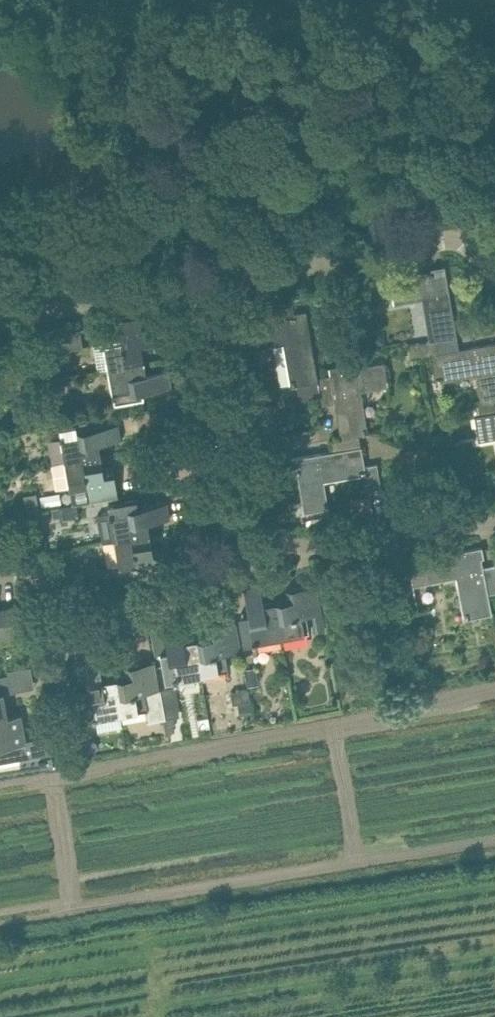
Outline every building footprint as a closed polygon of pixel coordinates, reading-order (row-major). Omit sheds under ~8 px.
[(457,336),(445,265),(443,265),(444,269),(390,279),(394,304),(424,298),(431,340),(429,340),(409,344),(412,357),(431,353),(439,352),(459,349),(457,336)] [(253,332),(241,334),(246,362),(258,359),(256,348),(285,343),(292,384),(290,385),(291,386),(298,384),(300,396),(308,395),(320,392),(318,381),(318,377),(316,377),(306,310),(305,310),(306,317),(295,319),(295,316),(252,323),(253,332)] [(152,347),(149,333),(151,333),(150,320),(146,320),(146,317),(118,322),(119,326),(118,338),(103,341),(104,344),(94,346),(98,367),(108,365),(108,368),(144,362),(142,349),(152,347)] [(83,346),(80,329),(68,331),(71,348),(83,346)] [(71,348),(68,331),(56,333),(59,350),(71,348)] [(377,333),(370,334),(372,347),(385,345),(384,338),(377,333)] [(459,349),(439,352),(431,353),(436,381),(437,381),(437,380),(442,379),(442,378),(478,372),(483,401),(467,404),(469,416),(474,416),(494,412),(494,343),(459,349)] [(285,353),(270,354),(272,381),(287,381),(285,353)] [(330,375),(318,377),(318,381),(320,392),(322,404),(334,402),(340,438),(368,433),(368,432),(366,432),(365,427),(359,391),(388,386),(384,361),(348,368),(341,369),(341,372),(331,374),(329,367),(328,367),(330,375)] [(143,399),(142,391),(171,386),(168,370),(146,374),(144,362),(108,368),(115,404),(143,399)] [(46,381),(43,366),(31,369),(29,384),(46,381)] [(474,416),(478,440),(494,438),(494,412),(474,416)] [(101,455),(98,443),(121,439),(118,423),(89,429),(88,421),(59,426),(61,434),(60,434),(61,438),(48,440),(51,463),(101,455)] [(432,436),(420,437),(421,446),(433,445),(432,436)] [(329,508),(324,478),(359,472),(359,473),(365,472),(365,473),(366,473),(369,493),(382,491),(377,463),(365,465),(361,446),(290,458),(291,459),(298,458),(300,468),(296,469),(304,512),(329,508)] [(118,496),(113,466),(103,468),(101,455),(51,463),(56,489),(70,486),(70,489),(88,486),(90,501),(118,496)] [(39,510),(36,493),(24,495),(27,513),(39,510)] [(150,534),(148,522),(170,518),(167,502),(138,507),(137,499),(108,504),(109,512),(97,515),(103,542),(115,540),(150,534)] [(370,500),(351,503),(353,516),(363,514),(372,513),(370,500)] [(79,515),(76,503),(59,507),(61,519),(79,515)] [(167,575),(162,545),(152,546),(150,534),(115,540),(116,547),(120,567),(137,564),(140,580),(167,575)] [(489,595),(494,594),(494,564),(483,566),(481,557),(478,558),(476,548),(482,547),(482,546),(424,558),(426,566),(410,570),(411,574),(398,576),(404,604),(416,601),(413,586),(458,578),(466,619),(493,614),(489,595)] [(86,589),(83,572),(71,574),(74,592),(86,589)] [(281,637),(275,601),(263,604),(259,581),(243,584),(248,613),(238,614),(240,625),(241,625),(244,644),(281,637)] [(309,632),(306,614),(321,611),(316,584),(286,589),(288,599),(275,601),(281,637),(309,632)] [(19,605),(0,609),(0,636),(1,640),(24,635),(19,605)] [(325,629),(321,612),(313,613),(316,631),(325,629)] [(201,675),(194,639),(183,641),(178,619),(163,622),(168,651),(160,652),(165,681),(201,675)] [(241,649),(239,641),(236,622),(205,627),(207,637),(194,639),(201,675),(228,670),(225,652),(241,649)] [(120,713),(114,678),(102,680),(98,658),(82,661),(88,689),(80,691),(85,720),(120,713)] [(163,702),(161,688),(155,660),(125,666),(127,676),(114,678),(120,713),(146,709),(148,721),(166,717),(163,702)] [(255,667),(246,669),(248,686),(258,684),(255,667)] [(426,673),(417,674),(420,687),(428,685),(426,673)] [(3,693),(13,691),(10,675),(0,677),(0,720),(8,718),(7,717),(3,693)] [(249,700),(247,688),(230,691),(232,703),(249,700)] [(85,720),(82,702),(80,691),(72,692),(77,721),(85,720)] [(177,700),(163,702),(166,717),(180,715),(177,700)] [(249,701),(238,702),(240,714),(251,713),(249,701)] [(21,715),(7,717),(8,718),(0,720),(0,745),(1,745),(4,762),(52,753),(49,736),(25,740),(21,715)]
